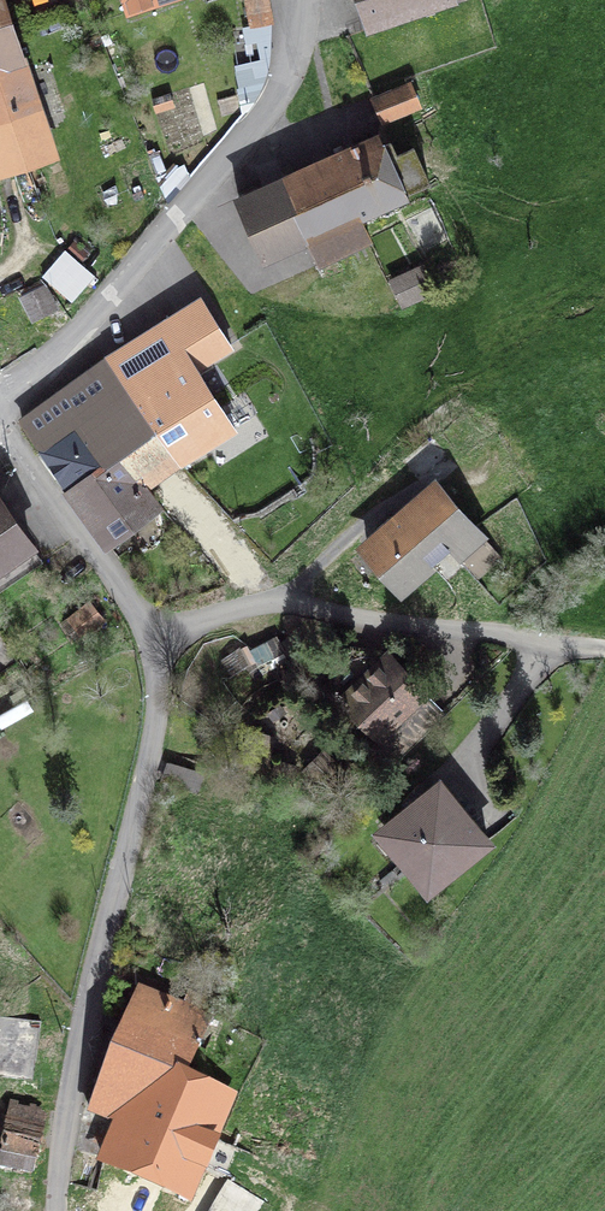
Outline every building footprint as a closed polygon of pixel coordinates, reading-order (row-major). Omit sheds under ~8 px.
[(54,154),(3,0),(0,0),(0,172),(54,154)] [(164,0),(125,0),(128,12),(164,0)] [(271,21),(267,0),(247,0),(251,25),(271,21)] [(258,93),(269,61),(238,66),(242,91),(239,92),(241,107),(246,110),(258,93)] [(373,98),(383,121),(418,106),(408,84),(373,98)] [(378,135),(238,198),(265,257),(307,239),(318,263),(370,239),(359,215),(429,182),(413,148),(396,155),(390,142),(383,146),(378,135)] [(65,250),(43,276),(72,301),(94,275),(65,250)] [(404,305),(434,291),(422,266),(392,280),(404,305)] [(40,281),(20,290),(35,318),(54,309),(40,281)] [(230,345),(202,300),(107,359),(179,462),(233,427),(194,368),(230,345)] [(142,487),(179,462),(107,359),(22,421),(41,449),(65,432),(68,436),(76,431),(101,467),(118,456),(141,488),(142,487)] [(57,473),(68,489),(101,467),(76,431),(68,436),(65,432),(41,449),(57,473)] [(101,467),(68,489),(107,544),(156,507),(142,487),(141,488),(118,456),(101,467)] [(477,538),(478,537),(436,487),(367,545),(402,586),(430,561),(447,581),(465,566),(473,576),(494,558),(477,538)] [(42,561),(0,501),(0,590),(42,561)] [(88,602),(70,617),(84,635),(103,620),(88,602)] [(379,737),(426,691),(389,653),(350,646),(328,668),(328,685),(379,737)] [(197,793),(204,773),(170,763),(163,782),(197,793)] [(428,889),(487,840),(445,788),(426,804),(414,788),(403,802),(407,807),(385,824),(415,861),(409,865),(428,889)] [(182,1010),(139,993),(91,1111),(119,1121),(104,1159),(189,1195),(201,1167),(223,1176),(235,1147),(213,1138),(230,1099),(184,1079),(214,1004),(189,994),(182,1010)] [(3,1142),(0,1160),(0,1164),(34,1170),(43,1126),(0,1117),(0,1141),(3,1142)] [(213,1210),(259,1210),(264,1202),(230,1182),(213,1210)]
